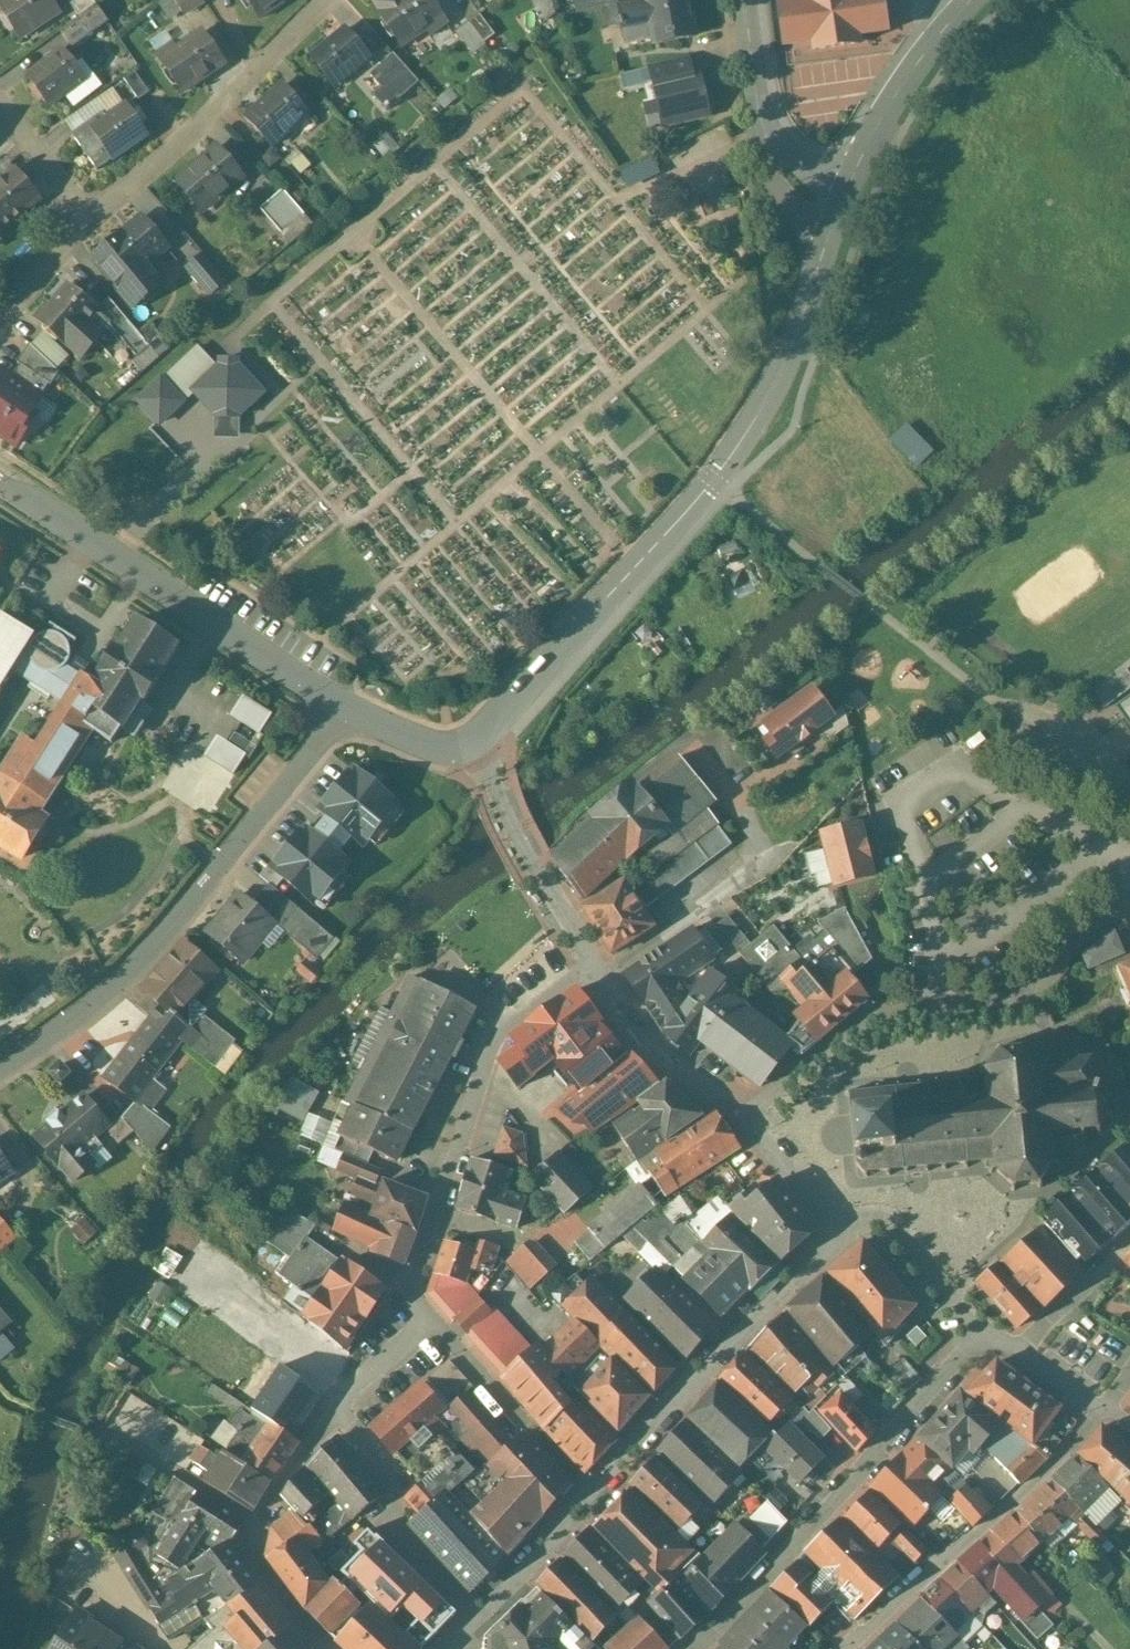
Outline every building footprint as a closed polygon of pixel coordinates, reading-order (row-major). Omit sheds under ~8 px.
[(51,0),(6,0),(0,4),(0,11),(19,39),(59,12),(51,0)] [(92,0),(66,0),(78,17),(95,5),(92,0)] [(183,15),(203,2),(202,0),(173,0),(183,15)] [(257,17),(258,16),(259,18),(282,2),(281,0),(246,0),(257,17)] [(394,1),(393,0),(377,0),(373,3),(379,12),(378,13),(401,46),(402,46),(402,45),(426,29),(430,34),(445,23),(429,0),(396,0),(394,1)] [(541,26),(554,14),(550,0),(533,0),(541,26)] [(648,14),(653,42),(654,44),(693,36),(686,0),(645,0),(648,14)] [(781,5),(778,5),(778,6),(779,8),(784,43),(784,44),(784,46),(786,45),(813,41),(814,48),(814,51),(816,50),(856,44),(856,45),(858,44),(857,42),(856,35),(883,32),(885,32),(885,29),(881,0),(780,0),(781,5)] [(78,17),(59,31),(71,48),(107,22),(95,5),(78,17)] [(494,35),(478,14),(468,22),(483,43),(494,35)] [(648,14),(618,21),(623,49),(653,42),(648,14)] [(468,22),(467,22),(454,32),(471,53),(484,43),(483,43),(468,22)] [(344,29),(310,57),(334,86),(368,59),(344,29)] [(223,64),(201,33),(177,50),(172,43),(157,54),(161,60),(160,61),(182,92),(223,64)] [(62,49),(25,77),(48,107),(85,79),(62,49)] [(418,82),(393,54),(369,75),(382,89),(386,85),(399,99),(418,82)] [(688,59),(663,65),(666,79),(692,73),(688,59)] [(692,73),(666,79),(663,65),(649,68),(663,124),(708,114),(698,72),(692,73)] [(134,72),(123,79),(137,100),(148,92),(134,72)] [(282,85),(245,118),(270,147),(307,113),(282,85)] [(126,104),(105,118),(102,113),(71,134),(96,171),(147,135),(126,104)] [(216,147),(175,181),(201,212),(241,178),(216,147)] [(652,151),(619,166),(627,185),(660,170),(652,151)] [(3,230),(3,229),(38,200),(14,170),(0,182),(0,226),(3,230)] [(282,190),(259,209),(281,234),(303,214),(282,190)] [(141,217),(105,247),(131,277),(146,265),(166,248),(141,217)] [(146,265),(131,277),(105,247),(91,260),(131,308),(161,283),(146,265)] [(224,281),(202,255),(186,269),(208,295),(224,281)] [(96,310),(67,285),(49,306),(48,305),(36,318),(37,318),(36,320),(65,345),(95,311),(96,310)] [(96,310),(95,311),(110,325),(109,326),(113,330),(125,319),(107,297),(96,310)] [(95,311),(65,345),(66,346),(65,346),(80,358),(109,326),(110,325),(95,311)] [(149,347),(125,319),(113,330),(136,358),(149,347)] [(58,372),(29,343),(16,363),(19,365),(50,386),(51,384),(58,372)] [(136,358),(131,362),(139,371),(157,356),(149,347),(136,358)] [(262,393),(237,366),(237,361),(235,360),(234,363),(224,363),(224,360),(221,360),(221,366),(194,391),(216,415),(216,417),(238,418),(239,418),(239,415),(262,393)] [(50,386),(19,365),(4,387),(24,401),(18,412),(40,427),(54,406),(44,400),(54,386),(51,384),(50,386)] [(162,376),(134,401),(159,428),(187,402),(162,376)] [(2,434),(18,412),(24,401),(4,387),(0,385),(0,432),(2,434)] [(934,452),(906,423),(896,432),(889,439),(916,468),(934,452)] [(8,678),(4,676),(8,669),(30,683),(27,688),(47,700),(50,696),(63,705),(82,676),(80,675),(84,669),(73,662),(69,668),(65,665),(66,663),(68,660),(69,657),(69,655),(69,652),(69,648),(68,645),(66,641),(62,638),(59,635),(55,633),(51,632),(48,633),(45,633),(41,634),(38,636),(35,638),(31,643),(27,640),(30,635),(0,616),(0,690),(8,678)] [(92,682),(82,676),(63,705),(36,749),(22,740),(0,775),(0,776),(1,777),(0,778),(0,848),(0,847),(20,860),(22,858),(18,855),(40,821),(44,823),(45,821),(35,815),(42,804),(45,806),(46,804),(45,803),(91,731),(111,744),(120,729),(121,730),(140,699),(142,701),(157,678),(156,677),(177,646),(136,620),(116,650),(113,649),(98,673),(92,682)] [(1094,693),(1105,708),(1129,689),(1129,676),(1125,669),(1094,693)] [(811,689),(781,712),(779,709),(766,718),(769,721),(763,725),(772,736),(765,741),(776,757),(800,740),(801,741),(813,731),(814,729),(831,716),(831,715),(811,689)] [(1118,710),(1129,727),(1129,701),(1118,710)] [(253,703),(215,763),(232,774),(244,755),(249,759),(263,736),(258,733),(270,714),(253,703)] [(842,706),(831,715),(831,716),(814,729),(825,744),(848,727),(843,707),(842,706)] [(635,790),(597,821),(597,820),(553,863),(581,900),(618,865),(631,854),(631,853),(663,826),(672,836),(715,802),(678,757),(636,791),(635,790)] [(305,827),(271,870),(315,905),(349,863),(337,853),(351,836),(363,846),(398,804),(354,768),(320,811),(329,818),(314,835),(305,827)] [(715,824),(629,888),(645,909),(731,845),(715,824)] [(858,825),(822,834),(826,850),(821,851),(826,870),(831,869),(835,885),(871,876),(867,858),(868,858),(864,843),(863,843),(858,825)] [(654,927),(624,881),(582,909),(611,955),(654,927)] [(296,908),(268,885),(257,897),(279,916),(279,917),(285,922),(296,908)] [(251,904),(241,895),(221,919),(220,918),(206,935),(240,964),(259,941),(257,939),(270,922),(272,924),(279,917),(279,916),(257,897),(251,904)] [(296,908),(285,922),(279,917),(272,924),(296,943),(313,923),(296,908)] [(836,945),(808,968),(802,960),(781,978),(791,991),(789,991),(804,1008),(794,1017),(798,1022),(784,1041),(791,1047),(791,1048),(800,1055),(866,1000),(849,978),(871,960),(844,909),(817,923),(823,930),(836,945)] [(750,945),(727,917),(716,926),(739,954),(750,945)] [(332,938),(313,923),(296,943),(314,959),(332,938)] [(802,960),(773,926),(750,945),(739,954),(770,992),(789,991),(779,979),(781,978),(802,960)] [(692,930),(624,975),(664,1034),(687,1001),(676,985),(681,981),(701,967),(712,960),(699,941),(692,930)] [(1113,930),(1096,942),(1081,955),(1087,970),(1124,955),(1113,930)] [(722,952),(707,936),(699,941),(712,960),(714,964),(722,952)] [(183,942),(141,989),(146,993),(160,1005),(174,1018),(176,1017),(216,971),(183,942)] [(707,974),(700,982),(711,995),(715,991),(734,965),(722,952),(714,964),(707,974)] [(1121,969),(1129,990),(1129,965),(1121,969)] [(701,967),(681,981),(690,996),(700,982),(707,974),(701,967)] [(791,991),(781,978),(779,979),(789,991),(791,991)] [(687,1001),(664,1034),(688,1054),(700,1040),(729,1002),(715,991),(711,995),(700,982),(690,996),(687,1001)] [(427,986),(405,1030),(397,1026),(390,1040),(397,1044),(363,1110),(409,1132),(449,1055),(454,1058),(461,1043),(456,1041),(473,1009),(427,986)] [(574,990),(516,1034),(512,1038),(519,1048),(499,1063),(516,1086),(599,1021),(574,990)] [(146,993),(135,1006),(150,1018),(151,1019),(160,1006),(160,1005),(146,993)] [(784,1041),(731,1000),(729,1002),(700,1040),(760,1087),(791,1048),(791,1047),(784,1041)] [(176,1017),(174,1018),(160,1005),(160,1006),(151,1019),(180,1043),(181,1042),(198,1055),(207,1044),(195,1033),(176,1017)] [(150,1018),(102,1080),(134,1104),(134,1103),(134,1102),(152,1079),(153,1079),(181,1043),(180,1043),(151,1019),(150,1018)] [(388,1021),(345,1104),(353,1108),(354,1106),(363,1110),(397,1044),(390,1040),(397,1026),(388,1021)] [(232,1044),(204,1022),(195,1033),(207,1044),(198,1055),(214,1068),(232,1044)] [(596,1025),(552,1060),(553,1061),(578,1091),(579,1092),(591,1083),(598,1077),(622,1057),(622,1056),(621,1054),(597,1027),(597,1026),(596,1025)] [(938,1080),(934,1080),(935,1085),(921,1087),(920,1082),(896,1084),(896,1090),(880,1091),(879,1086),(875,1086),(875,1092),(851,1094),(847,1091),(844,1094),(849,1097),(852,1126),(856,1128),(857,1141),(853,1144),(856,1166),(863,1173),(863,1178),(867,1177),(867,1173),(885,1171),(886,1176),(890,1176),(889,1170),(903,1169),(904,1174),(928,1172),(927,1166),(941,1165),(942,1171),(946,1170),(945,1165),(963,1163),(963,1168),(967,1168),(967,1163),(988,1161),(989,1170),(989,1171),(990,1174),(995,1171),(1012,1185),(1010,1190),(1013,1191),(1015,1186),(1036,1184),(1039,1189),(1042,1187),(1039,1182),(1052,1166),(1058,1167),(1059,1164),(1054,1163),(1053,1154),(1084,1151),(1083,1137),(1083,1132),(1094,1131),(1097,1136),(1100,1134),(1098,1129),(1106,1119),(1111,1120),(1112,1117),(1107,1115),(1106,1103),(1111,1100),(1109,1097),(1104,1099),(1096,1093),(1098,1087),(1095,1086),(1095,1085),(1093,1085),(1090,1061),(1092,1059),(1090,1057),(1088,1060),(1075,1061),(1074,1058),(1071,1058),(1072,1061),(1061,1063),(1061,1059),(1057,1059),(1058,1063),(1048,1064),(1047,1061),(1042,1064),(1026,1050),(1027,1045),(1024,1044),(1022,1049),(1001,1052),(998,1046),(995,1048),(998,1053),(985,1070),(979,1068),(978,1072),(979,1072),(980,1081),(959,1083),(958,1078),(954,1078),(954,1084),(938,1085),(938,1080)] [(622,1057),(598,1077),(602,1082),(596,1088),(591,1083),(579,1092),(570,1100),(558,1111),(568,1123),(580,1112),(595,1130),(598,1127),(613,1118),(637,1102),(658,1087),(627,1052),(622,1056),(622,1057)] [(69,1076),(60,1064),(49,1074),(58,1085),(69,1076)] [(153,1079),(152,1079),(134,1102),(134,1103),(138,1106),(138,1105),(148,1112),(149,1112),(166,1090),(153,1079)] [(295,1080),(268,1113),(276,1117),(279,1111),(295,1119),(312,1089),(295,1080)] [(658,1087),(637,1102),(641,1108),(634,1113),(631,1108),(611,1123),(636,1161),(651,1151),(701,1117),(665,1081),(658,1087)] [(97,1113),(83,1096),(69,1108),(94,1137),(104,1129),(107,1126),(97,1113)] [(125,1122),(109,1103),(97,1113),(107,1126),(104,1129),(118,1145),(133,1132),(125,1122)] [(148,1112),(138,1105),(138,1106),(125,1122),(133,1132),(151,1152),(169,1128),(149,1112),(148,1112)] [(363,1110),(354,1106),(353,1108),(340,1138),(357,1147),(357,1146),(372,1153),(395,1162),(409,1132),(363,1110)] [(69,1108),(61,1115),(59,1112),(46,1123),(48,1125),(35,1137),(59,1167),(60,1166),(80,1149),(94,1137),(69,1108)] [(715,1112),(654,1151),(636,1163),(648,1181),(652,1178),(664,1195),(738,1147),(715,1112)] [(523,1134),(502,1127),(493,1157),(527,1168),(523,1134)] [(94,1137),(80,1149),(88,1159),(102,1147),(94,1137)] [(357,1147),(340,1138),(334,1151),(361,1162),(366,1165),(372,1153),(357,1146),(357,1147)] [(568,1143),(530,1178),(563,1215),(602,1180),(568,1143)] [(1053,1208),(1057,1213),(1044,1225),(1076,1262),(1089,1251),(1094,1256),(1110,1241),(1129,1223),(1129,1150),(1129,1151),(1125,1146),(1053,1208)] [(80,1149),(60,1166),(73,1182),(93,1165),(88,1159),(80,1149)] [(12,1173),(0,1156),(0,1182),(12,1173)] [(489,1165),(470,1159),(454,1209),(516,1228),(525,1199),(503,1192),(510,1172),(491,1166),(492,1164),(490,1164),(489,1165)] [(366,1165),(361,1162),(349,1196),(369,1205),(369,1206),(374,1208),(371,1216),(371,1217),(415,1233),(426,1199),(384,1183),(388,1174),(366,1165)] [(760,1195),(800,1244),(816,1230),(777,1181),(760,1195)] [(640,1186),(588,1229),(589,1231),(575,1242),(590,1261),(657,1206),(640,1186)] [(800,1244),(760,1195),(755,1189),(747,1196),(742,1190),(722,1205),(780,1262),(800,1244)] [(353,1207),(338,1200),(324,1194),(320,1203),(334,1210),(327,1227),(342,1234),(353,1207)] [(288,1211),(268,1199),(260,1210),(269,1216),(256,1235),(267,1242),(288,1211)] [(415,1233),(371,1217),(371,1216),(353,1207),(342,1234),(364,1244),(365,1241),(373,1243),(369,1252),(403,1265),(415,1233)] [(288,1211),(267,1242),(296,1262),(318,1277),(330,1261),(303,1242),(314,1226),(289,1210),(288,1211)] [(703,1244),(681,1221),(674,1227),(678,1232),(670,1240),(698,1268),(694,1272),(685,1281),(720,1315),(746,1289),(749,1292),(777,1264),(730,1217),(703,1244)] [(694,1272),(641,1220),(632,1228),(647,1244),(685,1281),(694,1272)] [(0,1221),(0,1250),(14,1238),(0,1221)] [(647,1244),(632,1228),(621,1237),(637,1253),(647,1244)] [(1057,1247),(1040,1229),(1000,1263),(1040,1309),(1081,1272),(1057,1247)] [(475,1252),(444,1243),(433,1274),(466,1284),(470,1270),(476,1271),(478,1267),(481,1268),(480,1269),(484,1270),(484,1269),(490,1271),(495,1256),(498,1247),(478,1241),(475,1252)] [(889,1274),(863,1241),(825,1274),(876,1336),(876,1337),(884,1347),(903,1326),(901,1324),(915,1308),(914,1308),(916,1306),(889,1274)] [(187,1284),(199,1265),(167,1244),(153,1267),(170,1278),(171,1275),(187,1284)] [(506,1250),(498,1247),(495,1256),(498,1258),(506,1250)] [(547,1274),(523,1247),(507,1261),(531,1289),(547,1274)] [(1120,1274),(1129,1280),(1129,1259),(1120,1274)] [(318,1277),(296,1262),(284,1279),(315,1301),(339,1267),(330,1261),(318,1277)] [(385,1291),(343,1262),(339,1267),(315,1301),(302,1319),(306,1322),(316,1330),(348,1356),(349,1355),(343,1350),(385,1291)] [(1037,1311),(998,1266),(979,1282),(1017,1326),(1037,1311)] [(713,1328),(655,1270),(625,1300),(684,1359),(713,1328)] [(466,1284),(433,1274),(427,1294),(452,1322),(479,1299),(466,1284)] [(871,1335),(822,1277),(785,1309),(833,1367),(871,1335)] [(1092,1313),(1129,1338),(1129,1288),(1115,1278),(1092,1313)] [(283,1304),(261,1287),(256,1293),(268,1302),(264,1308),(275,1317),(283,1304)] [(626,1314),(624,1315),(596,1287),(570,1312),(600,1342),(599,1343),(622,1366),(623,1365),(651,1395),(677,1367),(626,1314)] [(302,1319),(283,1304),(275,1317),(271,1322),(279,1329),(294,1341),(299,1334),(306,1322),(302,1319)] [(531,1351),(493,1309),(465,1334),(504,1376),(532,1351),(531,1351)] [(0,1310),(0,1334),(12,1324),(0,1310)] [(834,1374),(784,1312),(764,1332),(818,1388),(834,1374)] [(600,1347),(573,1319),(542,1348),(562,1373),(568,1380),(600,1347)] [(271,1322),(258,1337),(267,1344),(279,1329),(271,1322)] [(294,1341),(279,1329),(267,1344),(291,1365),(287,1370),(290,1373),(320,1397),(334,1376),(294,1341)] [(348,1356),(316,1330),(306,1340),(299,1334),(294,1341),(334,1376),(348,1356)] [(818,1388),(764,1332),(745,1351),(792,1395),(800,1388),(808,1398),(818,1388)] [(0,1334),(0,1362),(14,1350),(0,1334)] [(542,1348),(538,1344),(531,1351),(532,1351),(504,1376),(500,1380),(543,1430),(569,1405),(551,1383),(562,1373),(542,1348)] [(791,1399),(743,1354),(718,1383),(765,1427),(774,1417),(791,1399)] [(611,1358),(579,1394),(617,1433),(649,1397),(611,1358)] [(903,1359),(884,1377),(902,1396),(921,1379),(903,1359)] [(1059,1408),(998,1363),(994,1364),(963,1395),(1001,1422),(1036,1448),(1047,1432),(1043,1429),(1059,1408)] [(320,1397),(290,1373),(277,1392),(269,1386),(263,1395),(271,1401),(260,1417),(292,1439),(320,1397)] [(775,1439),(717,1383),(687,1419),(739,1469),(762,1445),(766,1450),(777,1439),(776,1438),(775,1439)] [(428,1394),(421,1386),(400,1404),(373,1429),(393,1454),(449,1405),(434,1388),(428,1394)] [(818,1388),(808,1398),(808,1402),(803,1408),(808,1414),(812,1410),(826,1396),(821,1392),(818,1388)] [(825,1388),(821,1392),(826,1396),(829,1393),(825,1388)] [(210,1391),(196,1412),(206,1418),(220,1397),(210,1391)] [(512,1444),(466,1393),(455,1402),(449,1408),(470,1432),(461,1440),(472,1452),(486,1468),(487,1468),(512,1444)] [(963,1395),(961,1393),(959,1394),(936,1420),(938,1423),(921,1442),(952,1469),(968,1450),(973,1454),(981,1445),(1001,1422),(963,1395)] [(875,1433),(840,1395),(820,1413),(856,1452),(875,1433)] [(619,1439),(577,1397),(569,1405),(543,1430),(585,1474),(619,1439)] [(789,1423),(786,1427),(787,1427),(799,1438),(804,1433),(811,1433),(820,1441),(831,1430),(812,1410),(808,1414),(803,1408),(789,1423)] [(260,1417),(254,1413),(242,1430),(245,1431),(230,1453),(266,1478),(292,1439),(260,1417)] [(781,1416),(777,1420),(774,1417),(765,1427),(775,1437),(786,1427),(789,1423),(781,1416)] [(448,1430),(437,1418),(427,1427),(453,1455),(458,1451),(443,1435),(448,1430)] [(1036,1448),(1001,1422),(981,1445),(1019,1485),(1048,1457),(1036,1448)] [(741,1475),(687,1423),(659,1453),(712,1505),(741,1475)] [(427,1427),(426,1427),(394,1455),(421,1484),(439,1502),(445,1496),(447,1497),(455,1491),(456,1492),(465,1484),(473,1477),(453,1455),(427,1427)] [(786,1427),(776,1438),(777,1439),(766,1450),(800,1482),(821,1461),(799,1438),(787,1427),(786,1427)] [(1101,1427),(1077,1455),(1129,1505),(1129,1452),(1101,1427)] [(571,1485),(523,1434),(512,1444),(487,1468),(504,1486),(483,1505),(519,1542),(571,1485)] [(373,1473),(355,1452),(353,1454),(337,1437),(306,1466),(338,1504),(311,1529),(317,1536),(334,1534),(379,1497),(378,1485),(370,1475),(373,1473)] [(219,1458),(200,1447),(190,1461),(209,1473),(219,1458)] [(270,1483),(223,1452),(219,1458),(209,1473),(203,1482),(253,1513),(270,1483)] [(947,1502),(899,1454),(868,1486),(914,1534),(947,1502)] [(1106,1486),(1075,1456),(1051,1480),(1077,1508),(1081,1512),(1085,1508),(1106,1486)] [(704,1503),(655,1457),(629,1485),(676,1533),(685,1523),(704,1503)] [(327,1494),(304,1468),(281,1497),(308,1528),(309,1527),(321,1516),(313,1508),(327,1494)] [(197,1495),(174,1480),(173,1482),(174,1483),(155,1514),(136,1542),(135,1541),(132,1543),(131,1544),(132,1544),(113,1555),(128,1579),(149,1610),(150,1610),(160,1626),(191,1606),(215,1591),(196,1564),(228,1543),(244,1524),(197,1494),(197,1495)] [(1051,1480),(1014,1513),(1040,1542),(1069,1516),(1077,1508),(1051,1480)] [(421,1484),(405,1500),(422,1518),(439,1502),(421,1484)] [(478,1499),(465,1484),(456,1492),(468,1508),(478,1499)] [(991,1510),(972,1492),(971,1493),(965,1487),(949,1502),(972,1527),(991,1510)] [(455,1491),(447,1497),(445,1496),(439,1502),(422,1518),(412,1527),(430,1547),(430,1548),(469,1592),(504,1559),(503,1558),(503,1559),(464,1516),(470,1511),(456,1492),(455,1491)] [(650,1585),(670,1573),(692,1553),(683,1544),(678,1538),(630,1491),(594,1528),(635,1571),(650,1585)] [(894,1516),(869,1492),(843,1520),(868,1545),(869,1544),(875,1551),(900,1524),(893,1517),(894,1516)] [(750,1515),(771,1537),(788,1521),(767,1499),(750,1515)] [(519,1542),(483,1505),(470,1517),(506,1556),(519,1542)] [(1107,1539),(1085,1517),(1085,1516),(1081,1512),(1077,1508),(1069,1516),(1098,1547),(1107,1539)] [(1089,1512),(1085,1508),(1081,1512),(1085,1516),(1089,1512)] [(1014,1513),(979,1545),(1005,1574),(1013,1567),(1040,1542),(1014,1513)] [(294,1514),(272,1530),(276,1535),(270,1539),(266,1559),(267,1559),(296,1538),(306,1552),(321,1541),(311,1529),(309,1527),(308,1528),(307,1529),(294,1514)] [(876,1556),(839,1521),(806,1552),(823,1570),(838,1584),(828,1594),(854,1619),(897,1578),(876,1556)] [(695,1533),(685,1523),(676,1533),(680,1536),(678,1538),(683,1544),(695,1533)] [(900,1524),(875,1551),(889,1564),(902,1551),(894,1543),(906,1530),(900,1524)] [(735,1526),(704,1559),(704,1560),(683,1582),(709,1611),(762,1555),(735,1526)] [(643,1582),(590,1528),(561,1558),(613,1612),(643,1582)] [(369,1529),(354,1544),(362,1552),(377,1537),(369,1529)] [(926,1550),(906,1530),(894,1543),(902,1551),(914,1563),(926,1550)] [(362,1552),(334,1581),(350,1597),(358,1590),(386,1617),(408,1595),(420,1582),(422,1580),(377,1537),(362,1552)] [(306,1552),(296,1538),(267,1559),(267,1560),(304,1611),(305,1611),(330,1584),(306,1552)] [(228,1543),(196,1564),(215,1591),(227,1606),(262,1586),(228,1543)] [(1005,1574),(979,1545),(959,1563),(985,1593),(1005,1574)] [(616,1619),(559,1561),(537,1585),(593,1642),(616,1619)] [(985,1593),(959,1563),(939,1581),(971,1613),(977,1607),(984,1615),(995,1605),(992,1601),(985,1593)] [(823,1570),(811,1583),(793,1565),(769,1590),(772,1593),(771,1595),(803,1625),(803,1624),(808,1629),(835,1601),(853,1620),(854,1619),(828,1594),(838,1584),(823,1570)] [(1050,1594),(1031,1573),(1026,1579),(1018,1570),(1013,1567),(1005,1574),(1035,1608),(1050,1594)] [(670,1573),(650,1585),(640,1594),(680,1639),(707,1615),(670,1573)] [(1035,1608),(1005,1574),(985,1593),(992,1601),(999,1595),(1020,1620),(1019,1621),(1037,1640),(1053,1626),(1050,1623),(1044,1618),(1035,1608)] [(330,1584),(305,1611),(338,1643),(367,1613),(350,1597),(334,1581),(333,1580),(330,1584)] [(971,1613),(939,1581),(920,1599),(921,1601),(951,1631),(971,1613)] [(452,1613),(420,1582),(408,1595),(412,1599),(404,1607),(432,1633),(452,1613)] [(287,1631),(290,1628),(258,1590),(263,1587),(262,1586),(227,1606),(228,1607),(203,1621),(212,1631),(190,1648),(265,1648),(287,1631)] [(215,1591),(191,1606),(203,1620),(227,1606),(215,1591)] [(539,1592),(490,1639),(490,1648),(590,1648),(592,1646),(539,1592)] [(771,1595),(770,1594),(749,1616),(782,1647),(803,1625),(771,1595)] [(921,1601),(896,1625),(921,1648),(941,1648),(956,1635),(951,1631),(921,1601)] [(371,1608),(367,1613),(338,1643),(345,1648),(414,1648),(371,1608)] [(630,1609),(619,1620),(628,1627),(605,1648),(667,1648),(630,1609)] [(1052,1611),(1044,1618),(1050,1623),(1057,1617),(1052,1611)] [(75,1612),(51,1648),(132,1648),(75,1612)] [(749,1616),(721,1646),(722,1648),(724,1648),(785,1648),(782,1647),(749,1616)] [(896,1625),(880,1640),(889,1648),(921,1648),(896,1625)] [(981,1625),(970,1635),(984,1648),(1002,1648),(1003,1647),(981,1625)] [(265,1648),(302,1648),(287,1631),(265,1648)] [(880,1640),(871,1648),(889,1648),(880,1640)]
